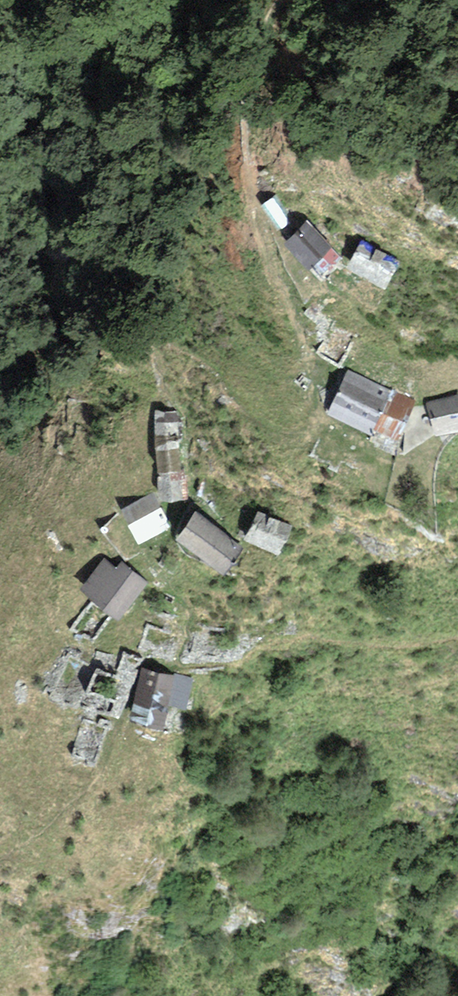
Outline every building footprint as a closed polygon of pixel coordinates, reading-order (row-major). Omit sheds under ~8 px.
[(291,223),(273,198),(263,204),(281,230),(291,223)] [(331,249),(333,247),(307,221),(283,245),(309,271),(312,268),(314,266),(331,249)] [(401,263),(361,241),(346,268),(385,290),(401,263)] [(341,259),(331,249),(314,266),(312,268),(322,278),(341,259)] [(391,390),(347,370),(326,414),(370,435),(372,429),(391,390)] [(416,403),(391,390),(372,429),(398,441),(416,403)] [(425,403),(433,436),(457,430),(457,395),(425,403)] [(158,477),(181,475),(177,410),(154,411),(158,477)] [(181,475),(158,477),(159,502),(183,500),(181,475)] [(154,493),(121,510),(139,544),(171,527),(154,493)] [(244,549),(197,511),(176,540),(222,577),(244,549)] [(293,526),(258,512),(245,542),(280,556),(293,526)] [(78,590),(118,621),(148,583),(122,562),(116,569),(103,558),(78,590)] [(174,675),(142,667),(128,724),(162,732),(168,706),(175,676),(174,675)] [(174,672),(174,675),(175,676),(168,706),(185,710),(194,677),(174,672)]
